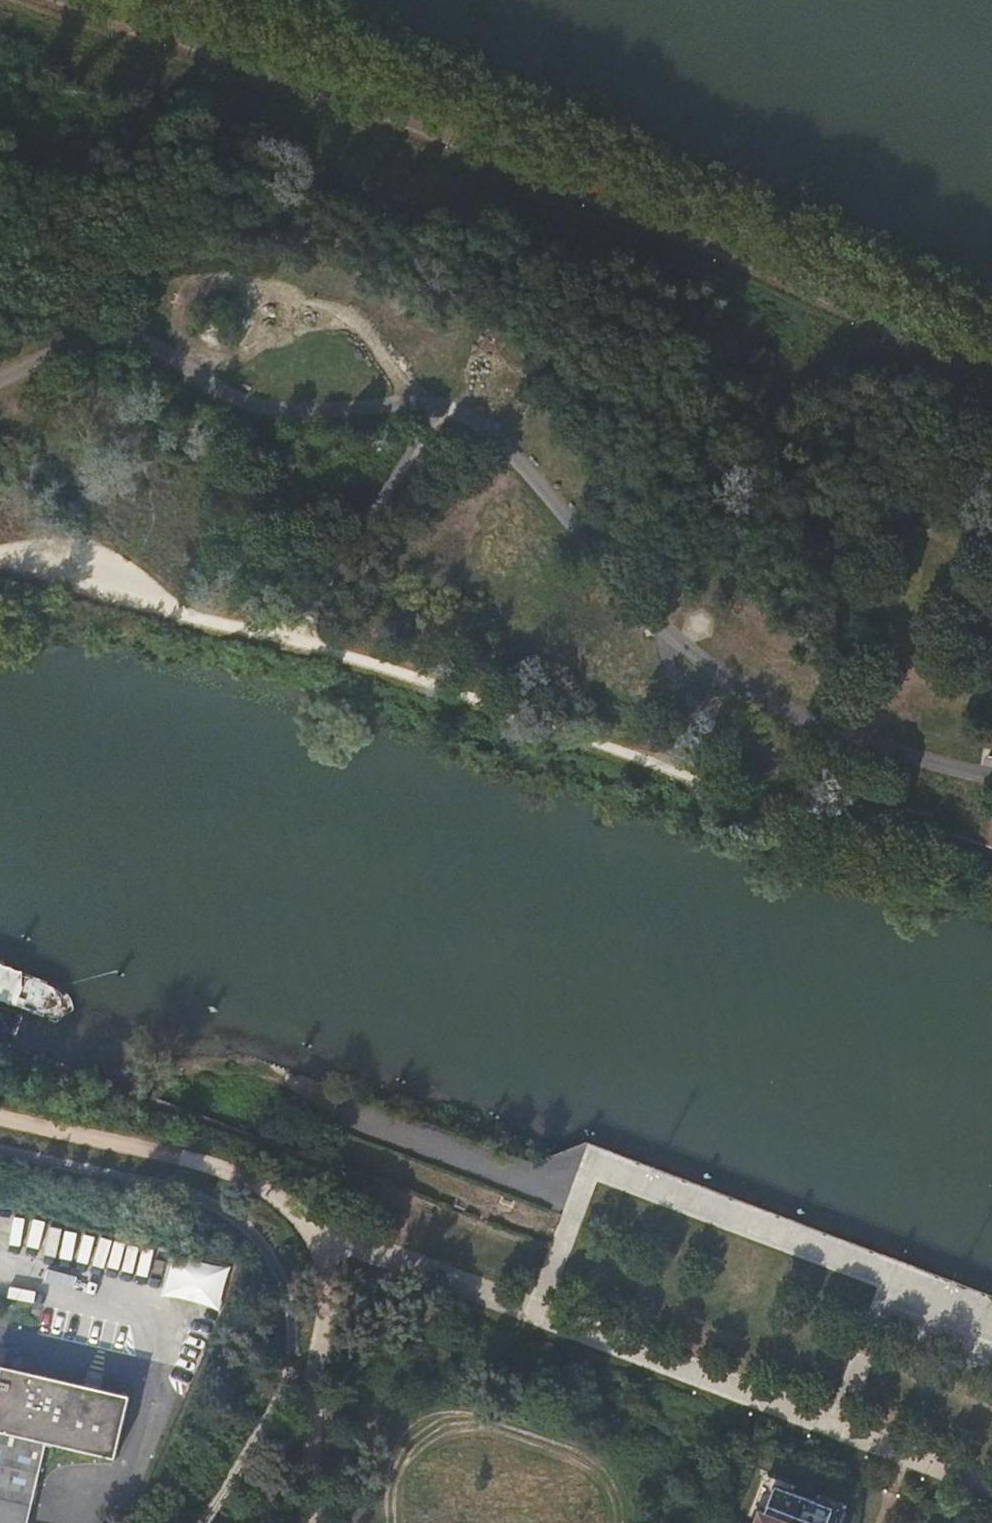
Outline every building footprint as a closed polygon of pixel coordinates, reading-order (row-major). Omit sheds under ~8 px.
[(701,613),(690,617),(687,629),(696,638),(708,634),(711,622),(701,613)] [(5,1228),(8,1213),(0,1212),(0,1227),(5,1228)] [(47,1437),(118,1453),(131,1390),(100,1383),(101,1379),(91,1377),(91,1381),(5,1362),(4,1369),(0,1368),(0,1522),(27,1522),(47,1437)] [(775,1485),(793,1492),(795,1485),(767,1475),(755,1506),(766,1510),(775,1485)] [(833,1508),(816,1501),(793,1492),(775,1485),(766,1510),(761,1522),(827,1522),(833,1508)] [(827,1522),(840,1522),(847,1505),(819,1495),(816,1501),(833,1508),(827,1522)]
